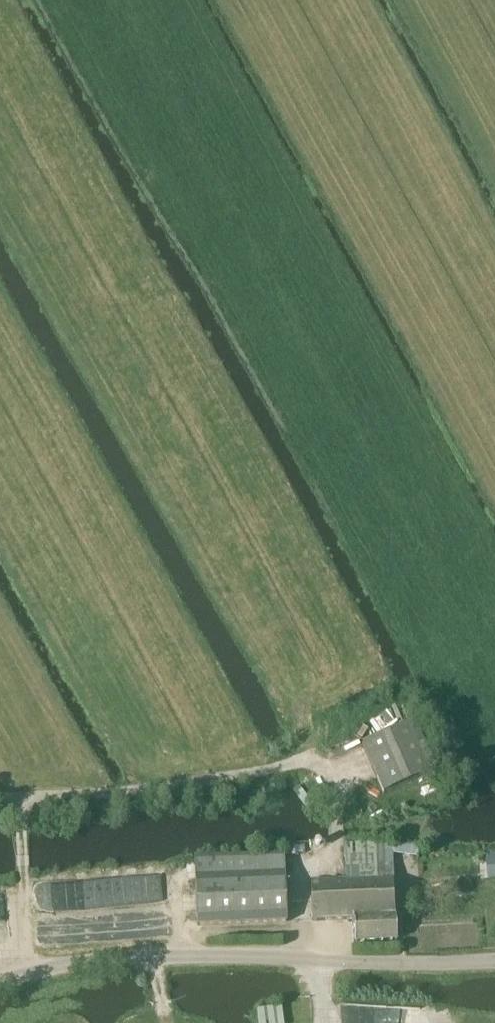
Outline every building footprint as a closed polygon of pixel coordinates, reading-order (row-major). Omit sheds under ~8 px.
[(383,794),(436,771),(414,722),(362,744),(383,794)] [(345,852),(346,880),(376,879),(375,851),(345,852)] [(197,926),(287,922),(284,854),(194,858),(197,926)] [(354,943),(397,941),(393,878),(376,879),(346,880),(310,882),(312,921),(353,919),(354,943)]
